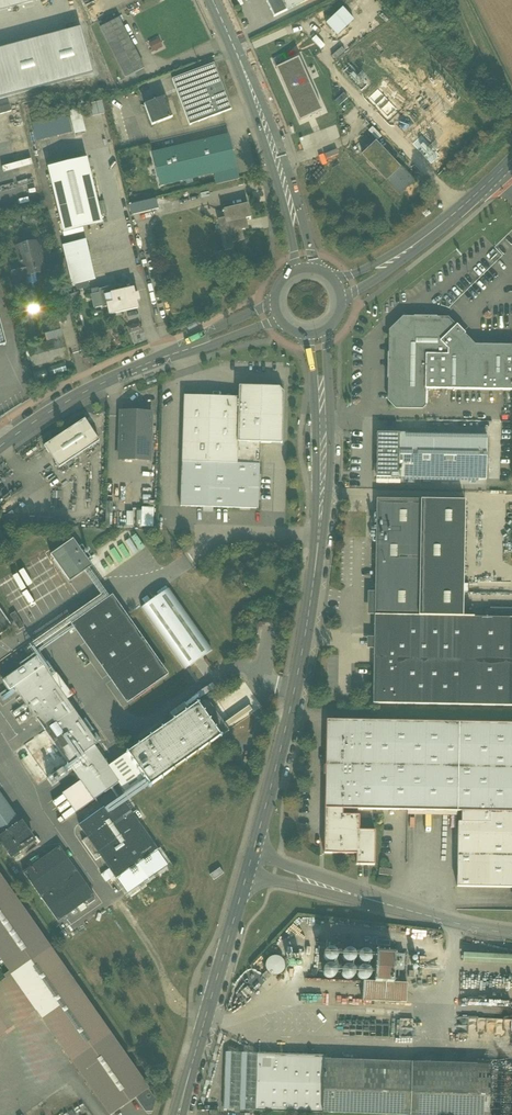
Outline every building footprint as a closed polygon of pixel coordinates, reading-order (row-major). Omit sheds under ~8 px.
[(40,0),(0,0),(0,11),(40,0)] [(274,17),(286,11),(281,0),(266,0),(274,17)] [(308,0),(281,0),(286,11),(308,0)] [(343,9),(327,24),(338,36),(354,20),(343,9)] [(100,28),(115,57),(133,48),(118,18),(100,28)] [(0,49),(0,99),(93,74),(80,28),(0,49)] [(144,68),(133,48),(115,57),(126,78),(144,68)] [(298,58),(276,68),(299,121),(322,110),(298,58)] [(172,79),(190,125),(231,109),(214,63),(172,79)] [(422,88),(445,114),(458,103),(434,77),(422,88)] [(379,90),(370,98),(389,118),(398,110),(379,90)] [(335,101),(339,106),(347,99),(348,98),(344,93),(335,101)] [(144,104),(152,125),(172,117),(165,97),(144,104)] [(177,113),(173,98),(169,99),(173,114),(177,113)] [(73,131),(66,107),(30,116),(36,140),(73,131)] [(94,111),(75,116),(77,125),(96,120),(94,111)] [(228,135),(206,140),(214,173),(236,168),(228,135)] [(423,136),(414,145),(434,166),(443,157),(423,136)] [(206,140),(174,148),(182,181),(214,173),(206,140)] [(362,155),(386,180),(400,168),(399,167),(376,142),(362,155)] [(161,186),(182,181),(174,148),(153,153),(161,186)] [(87,159),(48,168),(64,233),(102,224),(87,159)] [(386,180),(400,195),(415,181),(401,166),(399,167),(400,168),(386,180)] [(239,179),(236,168),(214,173),(216,184),(239,179)] [(129,205),(132,215),(158,209),(156,200),(153,199),(129,205)] [(221,234),(226,252),(234,250),(232,244),(244,241),(241,231),(248,229),(245,219),(251,218),(247,205),(223,211),(225,219),(229,232),(221,234)] [(8,218),(9,224),(20,221),(18,215),(8,218)] [(218,221),(221,234),(229,232),(225,219),(218,221)] [(38,282),(36,274),(45,272),(38,242),(16,247),(20,263),(10,265),(14,282),(26,280),(27,285),(38,282)] [(83,242),(63,246),(72,285),(92,280),(83,242)] [(103,308),(107,306),(114,305),(111,294),(120,293),(118,286),(99,290),(100,293),(103,306),(103,308)] [(133,290),(120,293),(111,294),(114,305),(116,313),(137,308),(136,302),(139,301),(137,295),(134,295),(133,290)] [(94,308),(103,306),(100,293),(91,295),(94,308)] [(116,313),(114,305),(107,306),(109,315),(116,313)] [(426,405),(397,405),(392,399),(393,332),(397,328),(396,327),(396,326),(398,324),(400,324),(401,325),(404,321),(449,322),(454,327),(456,326),(448,317),(402,317),(389,330),(388,401),(396,409),(422,409),(426,405)] [(397,405),(426,405),(426,389),(511,390),(511,356),(459,355),(459,349),(455,344),(465,334),(457,325),(456,326),(454,327),(449,322),(404,321),(401,325),(400,324),(398,324),(396,326),(396,327),(397,328),(393,332),(392,399),(397,405)] [(129,333),(142,331),(141,324),(128,325),(129,333)] [(465,334),(455,344),(459,349),(459,355),(511,356),(511,345),(475,345),(465,334)] [(27,348),(32,367),(68,358),(63,339),(27,348)] [(239,397),(237,442),(260,443),(282,444),(284,392),(279,387),(239,386),(239,397)] [(182,462),(237,464),(237,442),(239,397),(184,396),(182,462)] [(119,460),(150,461),(152,413),(121,412),(119,460)] [(49,453),(59,468),(99,441),(85,419),(53,440),(52,440),(44,446),(49,453)] [(376,477),(398,478),(399,434),(377,433),(376,477)] [(398,478),(486,479),(487,435),(399,434),(398,478)] [(260,464),(260,443),(237,442),(237,464),(260,464)] [(258,509),(260,464),(237,464),(182,462),(181,506),(258,509)] [(374,616),(429,617),(429,615),(428,615),(428,616),(419,616),(421,500),(377,499),(375,592),(374,616)] [(465,501),(421,500),(419,616),(428,616),(428,615),(429,615),(429,617),(462,617),(463,617),(463,593),(463,584),(465,501)] [(142,526),(154,526),(154,506),(142,506),(142,526)] [(1,518),(5,524),(16,516),(12,511),(1,518)] [(51,555),(70,582),(87,570),(92,566),(73,539),(51,555)] [(169,590),(142,609),(186,670),(212,652),(169,590)] [(80,626),(128,695),(159,673),(111,604),(80,626)] [(490,618),(511,618),(511,608),(491,607),(490,618)] [(12,627),(0,609),(0,635),(12,627)] [(10,615),(15,623),(20,620),(15,612),(10,615)] [(395,704),(461,705),(462,617),(429,617),(374,616),(374,638),(374,649),(374,659),(396,659),(395,704)] [(511,706),(511,618),(490,618),(474,617),(473,617),(473,616),(473,617),(463,617),(462,617),(461,705),(511,706)] [(15,623),(19,630),(24,627),(20,620),(15,623)] [(15,687),(43,667),(36,658),(8,678),(15,687)] [(373,704),(395,704),(396,659),(374,659),(373,704)] [(51,678),(43,667),(15,687),(38,720),(45,730),(69,764),(94,745),(97,744),(66,700),(51,678)] [(53,676),(51,678),(66,700),(72,696),(57,674),(53,676)] [(10,691),(15,687),(8,678),(3,681),(10,691)] [(204,700),(199,704),(221,736),(229,730),(209,701),(204,700)] [(222,736),(221,736),(199,704),(199,703),(198,704),(197,703),(126,753),(127,754),(126,754),(143,780),(148,787),(149,787),(150,787),(151,788),(222,738),(221,737),(222,736)] [(47,779),(24,745),(45,730),(38,720),(7,741),(38,785),(47,779)] [(326,776),(325,809),(343,809),(359,809),(360,721),(327,720),(326,764),(325,764),(323,766),(323,774),(325,776),(326,776)] [(459,723),(360,721),(359,809),(458,811),(459,723)] [(459,723),(458,811),(462,811),(511,812),(511,724),(459,723)] [(69,764),(45,730),(24,745),(47,779),(62,768),(68,764),(69,764)] [(94,800),(119,783),(120,782),(109,766),(94,745),(69,764),(68,764),(94,800)] [(125,792),(143,780),(126,754),(109,766),(120,782),(119,783),(125,792)] [(62,768),(47,779),(52,786),(67,775),(66,773),(68,771),(65,767),(63,769),(62,768)] [(66,791),(80,810),(94,800),(81,781),(66,791)] [(80,810),(66,791),(62,794),(75,813),(80,810)] [(21,823),(0,793),(0,838),(21,823)] [(158,851),(120,797),(101,810),(79,825),(117,879),(158,851)] [(343,815),(343,809),(325,809),(324,853),(357,854),(356,865),(374,865),(375,831),(359,831),(359,815),(343,815)] [(462,811),(461,822),(458,822),(457,887),(511,888),(511,812),(462,811)] [(21,823),(0,838),(0,841),(11,857),(34,841),(22,823),(21,823)] [(23,873),(58,921),(94,896),(60,847),(23,873)] [(117,879),(128,895),(168,866),(158,851),(117,879)] [(223,874),(220,868),(210,874),(212,878),(214,880),(223,874)] [(379,875),(392,876),(393,870),(380,868),(379,875)] [(0,877),(0,957),(6,965),(12,974),(50,948),(0,877)] [(50,948),(12,974),(35,1007),(73,1061),(110,1035),(50,948)] [(325,961),(330,963),(335,961),(338,956),(336,951),(331,949),(326,951),(323,955),(325,961)] [(344,962),(348,964),(354,962),(356,957),(354,952),(349,950),(344,952),(342,957),(344,962)] [(359,962),(364,965),(370,963),(372,958),(370,953),(365,951),(360,952),(358,957),(359,962)] [(394,971),(394,970),(395,954),(375,953),(375,970),(394,971)] [(404,954),(395,954),(394,970),(403,971),(404,954)] [(268,972),(275,976),(282,973),(285,967),(282,960),(276,957),(269,959),(266,966),(268,972)] [(324,977),(329,979),(334,977),(337,972),(335,967),(330,965),(325,966),(323,971),(324,977)] [(343,978),(348,980),(353,978),(355,973),(353,968),(348,966),(343,967),(341,972),(343,978)] [(359,978),(364,981),(369,979),(371,974),(369,969),(364,966),(359,968),(357,973),(359,978)] [(393,983),(394,971),(375,970),(374,982),(393,983)] [(0,983),(0,1021),(5,1028),(35,1007),(12,974),(0,983)] [(407,984),(393,983),(374,982),(363,981),(362,1001),(406,1003),(407,984)] [(110,1035),(73,1061),(110,1114),(111,1114),(136,1098),(148,1090),(148,1089),(110,1035)] [(224,1109),(256,1110),(258,1055),(225,1054),(224,1109)] [(256,1110),(323,1112),(324,1068),(325,1068),(325,1059),(325,1057),(258,1054),(258,1055),(256,1110)] [(325,1059),(325,1068),(411,1071),(511,1074),(511,1065),(325,1059)] [(323,1112),(410,1114),(412,1071),(411,1071),(325,1068),(324,1068),(323,1112)] [(411,1071),(412,1071),(410,1114),(411,1114),(511,1114),(511,1074),(411,1071)] [(155,1101),(148,1090),(136,1098),(145,1112),(152,1112),(155,1101)]
